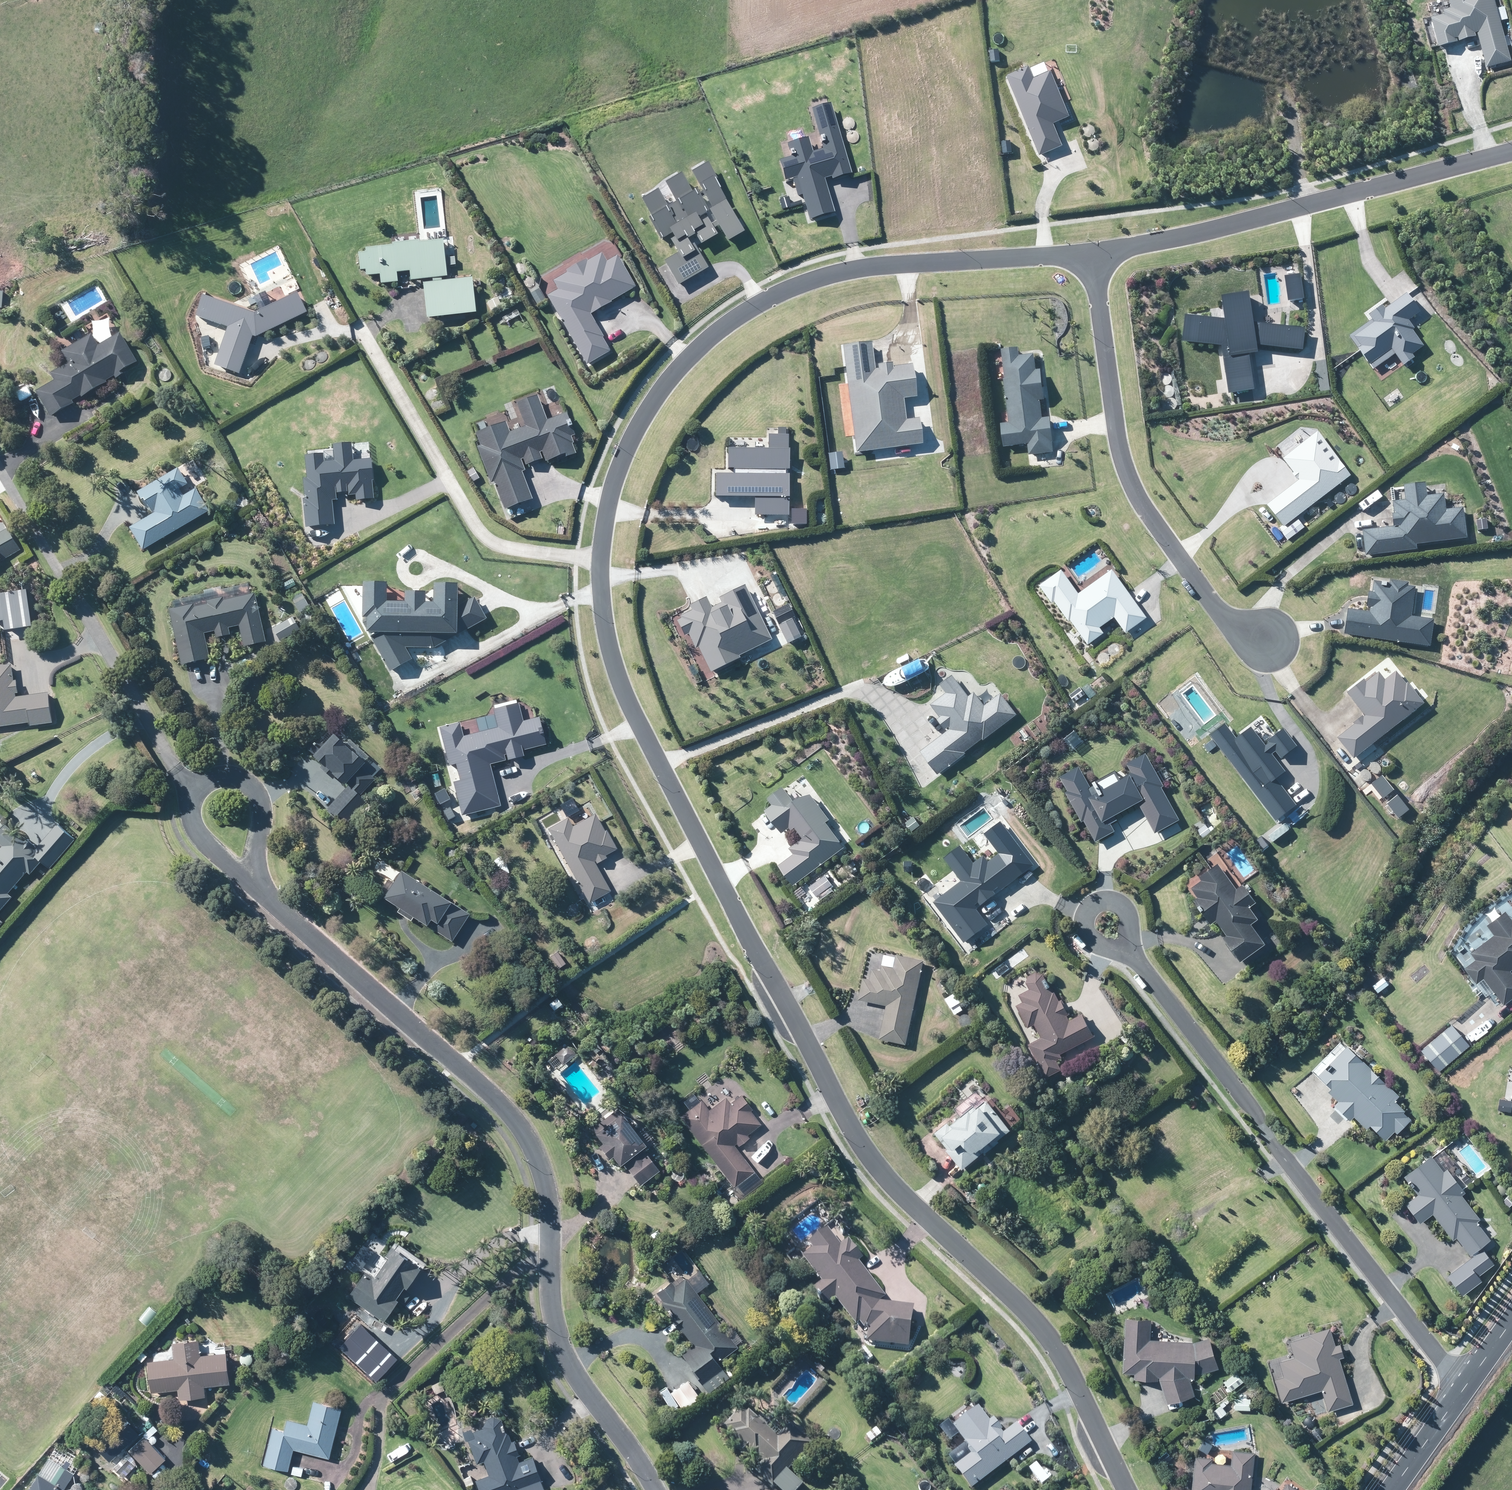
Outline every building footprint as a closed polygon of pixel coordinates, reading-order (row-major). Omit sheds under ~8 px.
[(1438,48),(1472,39),(1471,35),(1477,34),(1486,69),(1508,63),(1492,0),(1447,0),(1449,9),(1441,12),(1442,16),(1431,19),(1438,48)] [(1007,78),(1038,158),(1062,148),(1053,126),(1069,120),(1051,74),(1033,81),(1029,69),(1007,78)] [(802,194),(811,222),(835,214),(825,180),(828,179),(829,183),(851,176),(829,106),(812,111),(825,152),(810,157),(806,141),(788,147),(792,160),(780,164),(785,181),(793,179),(799,196),(802,194)] [(663,263),(676,287),(706,271),(692,246),(689,248),(686,242),(693,237),(698,248),(715,238),(712,231),(716,229),(725,245),(742,235),(725,204),(713,185),(716,182),(705,165),(688,176),(699,194),(696,197),(694,193),(692,195),(679,176),(662,186),(674,205),(668,209),(656,191),(640,202),(650,217),(646,219),(659,241),(670,236),(672,241),(669,242),(676,256),(663,263)] [(356,255),(358,273),(365,272),(365,278),(378,276),(379,287),(397,285),(396,275),(407,273),(408,283),(430,281),(430,283),(419,284),(424,322),(474,316),(470,281),(440,285),(439,279),(446,278),(442,243),(418,245),(418,242),(390,245),(391,248),(362,251),(363,255),(356,255)] [(558,293),(548,298),(585,366),(609,353),(588,315),(635,289),(617,256),(605,263),(601,255),(587,262),(586,260),(564,272),(566,276),(552,283),(558,293)] [(229,329),(215,365),(238,374),(251,338),(254,339),(305,315),(296,295),(252,316),(201,298),(194,316),(229,329)] [(1222,353),(1221,399),(1256,399),(1257,357),(1296,358),(1309,341),(1255,339),(1256,297),(1211,296),(1211,317),(1174,316),(1173,352),(1222,353)] [(1404,302),(1333,353),(1357,385),(1387,363),(1395,375),(1417,359),(1398,332),(1416,319),(1404,302)] [(49,376),(53,384),(34,395),(47,419),(141,365),(123,334),(100,347),(94,337),(59,357),(65,366),(49,376)] [(837,347),(844,462),(928,457),(926,424),(890,426),(889,405),(913,403),(911,373),(876,375),(874,345),(837,347)] [(992,371),(1007,464),(1045,458),(1031,365),(992,371)] [(492,484),(503,513),(532,502),(521,473),(524,472),(522,468),(544,459),(546,463),(554,460),(555,463),(577,455),(571,438),(574,436),(565,414),(545,421),(536,397),(514,406),(523,428),(509,434),(505,422),(472,435),(476,445),(472,446),(488,486),(492,484)] [(714,474),(713,499),(752,500),(751,517),(786,517),(788,434),(764,433),(764,450),(726,450),(726,469),(732,469),(731,475),(714,474)] [(1303,480),(1259,514),(1277,536),(1346,481),(1313,440),(1287,461),(1303,480)] [(300,498),(303,531),(334,528),(331,502),(335,502),(335,494),(347,493),(348,496),(355,495),(356,501),(371,500),(369,482),(372,482),(369,461),(353,463),(351,444),(330,446),(332,463),(324,463),(324,455),(304,457),(307,480),(304,480),(305,498),(300,498)] [(152,514),(129,527),(145,553),(212,513),(184,465),(139,492),(152,514)] [(1360,532),(1365,556),(1471,537),(1466,507),(1450,510),(1445,485),(1381,496),(1387,528),(1360,532)] [(4,562),(3,559),(21,550),(11,529),(0,535),(0,564),(4,562)] [(1060,571),(1037,586),(1050,604),(1053,602),(1066,623),(1069,621),(1085,646),(1102,635),(1097,628),(1113,618),(1124,634),(1144,621),(1111,572),(1076,595),(1060,571)] [(368,638),(388,673),(410,660),(403,648),(432,650),(485,620),(472,598),(456,607),(456,586),(428,585),(428,604),(421,604),(421,594),(402,594),(402,604),(385,604),(385,583),(358,582),(357,620),(362,620),(361,635),(374,635),(368,638)] [(698,647),(710,673),(740,659),(738,656),(771,641),(744,583),(715,596),(718,602),(708,607),(704,598),(687,606),(690,612),(675,619),(683,635),(687,633),(694,648),(698,647)] [(1345,615),(1342,637),(1432,647),(1435,615),(1419,613),(1421,591),(1383,587),(1380,618),(1345,615)] [(2,623),(3,631),(30,627),(24,593),(0,598),(0,623),(2,623)] [(225,627),(238,625),(243,650),(267,646),(260,608),(259,608),(256,595),(168,612),(173,636),(176,636),(183,669),(212,663),(208,642),(227,638),(225,627)] [(0,669),(0,728),(53,725),(52,698),(14,700),(12,668),(0,669)] [(1374,722),(1340,746),(1354,767),(1434,711),(1403,668),(1358,700),(1374,722)] [(945,733),(918,752),(937,777),(1017,717),(999,694),(981,707),(973,695),(968,699),(951,676),(939,685),(945,693),(930,704),(940,718),(936,720),(945,733)] [(452,783),(461,818),(500,808),(488,765),(521,757),(520,751),(546,745),(538,717),(522,721),(517,703),(491,710),(496,729),(462,737),(458,722),(438,727),(448,763),(454,762),(459,781),(452,783)] [(1211,739),(1281,822),(1301,806),(1291,795),(1302,787),(1283,764),(1306,744),(1293,729),(1275,744),(1259,725),(1239,741),(1227,726),(1211,739)] [(384,773),(341,733),(317,758),(349,789),(328,812),(345,828),(373,799),(365,792),(384,773)] [(1083,821),(1095,844),(1115,833),(1110,825),(1116,821),(1113,816),(1138,803),(1154,834),(1180,820),(1145,755),(1125,766),(1131,776),(1093,796),(1078,768),(1059,778),(1066,791),(1062,793),(1079,823),(1083,821)] [(778,867),(792,887),(846,850),(828,825),(832,823),(809,789),(791,802),(781,787),(766,797),(772,806),(766,811),(780,832),(788,827),(790,830),(794,827),(802,840),(790,848),(795,856),(778,867)] [(545,830),(587,905),(610,893),(595,866),(606,860),(604,857),(616,851),(605,831),(602,833),(592,816),(572,827),(567,818),(545,830)] [(934,903),(964,944),(988,926),(973,907),(976,904),(979,908),(995,896),(991,892),(997,887),(1000,891),(1033,866),(1001,822),(985,834),(1000,854),(988,863),(983,857),(973,865),(960,848),(946,858),(963,881),(934,903)] [(0,856),(0,928),(19,906),(9,897),(43,858),(52,866),(77,838),(61,824),(37,850),(20,834),(18,837),(6,825),(0,832),(0,845),(5,850),(0,856)] [(1200,839),(1164,867),(1236,961),(1272,934),(1200,839)] [(407,869),(391,891),(381,884),(371,898),(413,930),(421,919),(452,942),(471,917),(407,869)] [(1503,1010),(1511,1003),(1511,932),(1506,924),(1492,933),(1498,942),(1458,970),(1473,991),(1484,983),(1503,1010)] [(1038,950),(999,971),(1049,1065),(1089,1043),(1038,950)] [(924,962),(898,957),(869,974),(862,1006),(883,1010),(878,1035),(908,1041),(924,962)] [(1447,1028),(1418,1055),(1437,1074),(1466,1047),(1447,1028)] [(1309,1078),(1381,1155),(1415,1123),(1343,1046),(1309,1078)] [(1019,1129),(989,1091),(933,1136),(963,1174),(1019,1129)] [(743,1096),(704,1099),(680,1115),(731,1189),(756,1172),(739,1148),(767,1129),(743,1096)] [(666,1169),(619,1110),(595,1128),(642,1187),(666,1169)] [(1436,1216),(1467,1257),(1494,1237),(1437,1161),(1406,1184),(1419,1202),(1406,1211),(1419,1229),(1436,1216)] [(830,1222),(797,1247),(855,1327),(864,1329),(862,1346),(913,1354),(920,1309),(890,1304),(830,1222)] [(428,1265),(399,1245),(374,1281),(367,1276),(350,1300),(389,1327),(405,1304),(402,1302),(428,1265)] [(1481,1252),(1446,1278),(1460,1297),(1480,1282),(1477,1278),(1492,1267),(1481,1252)] [(690,1274),(659,1295),(694,1347),(681,1355),(700,1383),(744,1353),(690,1274)] [(1157,1323),(1123,1321),(1118,1376),(1154,1378),(1161,1412),(1197,1404),(1192,1382),(1224,1375),(1216,1336),(1188,1342),(1155,1339),(1157,1323)] [(1277,1382),(1282,1402),(1320,1391),(1327,1413),(1353,1406),(1339,1358),(1344,1357),(1340,1344),(1335,1345),(1330,1327),(1306,1334),(1307,1337),(1288,1343),(1293,1360),(1277,1364),(1282,1381),(1277,1382)] [(174,1344),(175,1358),(151,1360),(154,1392),(178,1391),(178,1400),(206,1398),(205,1389),(233,1387),(230,1354),(203,1356),(202,1342),(174,1344)] [(975,1398),(947,1418),(970,1452),(952,1464),(970,1488),(1028,1447),(1016,1430),(1004,1439),(975,1398)] [(295,1451),(305,1453),(305,1454),(333,1460),(345,1406),(316,1400),(310,1424),(289,1419),(286,1429),(272,1426),(263,1467),(291,1473),(295,1451)] [(461,1439),(476,1489),(511,1489),(543,1481),(535,1454),(521,1458),(506,1409),(461,1439)] [(742,1411),(719,1435),(776,1489),(801,1489),(804,1487),(789,1472),(814,1446),(792,1425),(775,1442),(742,1411)] [(145,1436),(130,1451),(154,1473),(169,1458),(145,1436)] [(1198,1451),(1193,1489),(1248,1489),(1252,1458),(1198,1451)] [(76,1470),(51,1455),(31,1489),(64,1489),(76,1470)] [(127,1459),(114,1470),(125,1484),(138,1473),(127,1459)]
